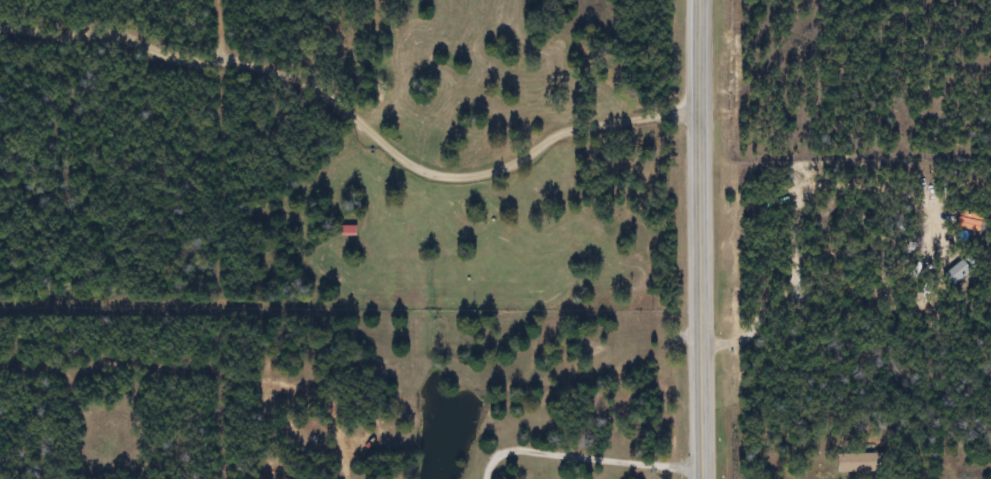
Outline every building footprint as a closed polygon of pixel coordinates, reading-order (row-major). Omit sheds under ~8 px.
[(358,235),(358,225),(343,225),(343,235),(358,235)] [(886,453),(839,453),(839,472),(886,472),(886,453)]
